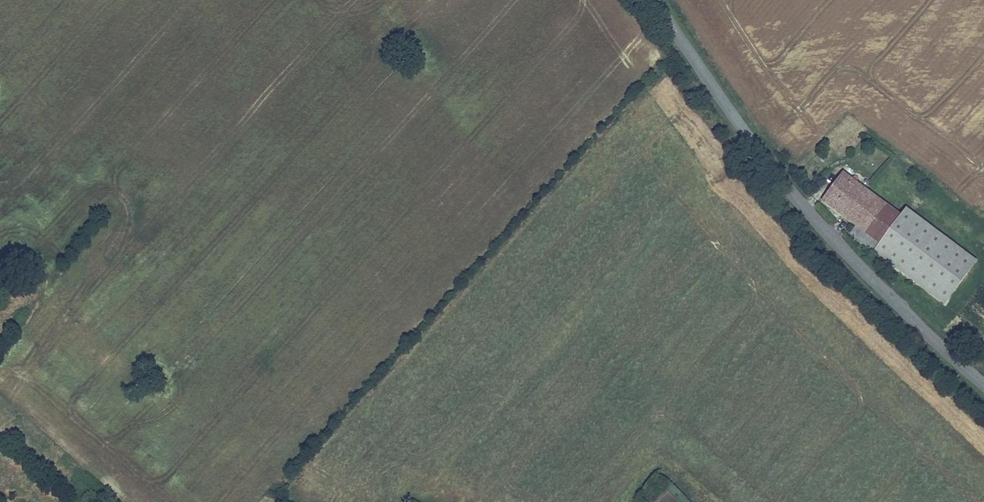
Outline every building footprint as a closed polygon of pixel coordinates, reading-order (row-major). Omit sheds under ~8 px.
[(903,209),(897,218),(841,175),(822,200),(855,226),(848,235),(872,253),(944,305),(975,262),(903,209)]
